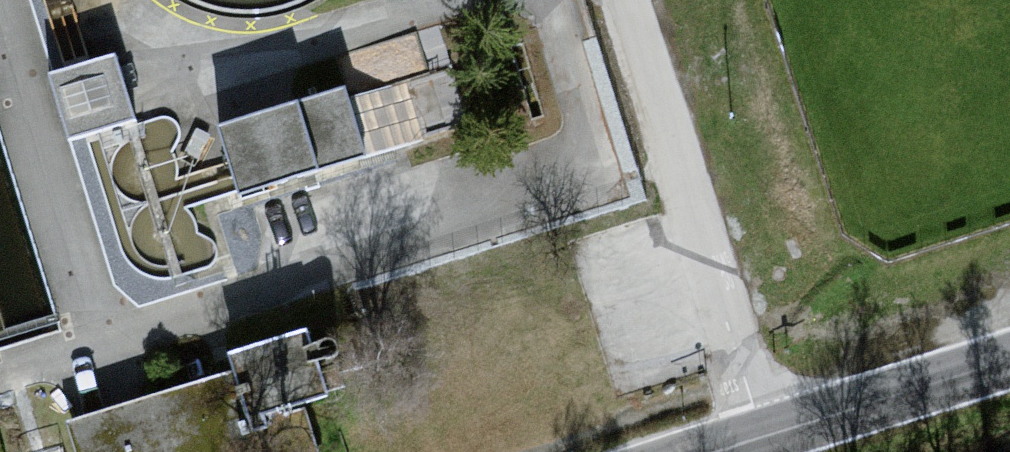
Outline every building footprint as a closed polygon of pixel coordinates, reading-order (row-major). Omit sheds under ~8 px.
[(116,55),(49,73),(67,138),(134,120),(116,55)] [(337,80),(209,113),(230,193),(358,159),(341,97),(337,80)] [(389,85),(341,97),(358,159),(408,141),(389,85)] [(220,347),(227,369),(51,419),(60,451),(309,451),(297,408),(315,403),(293,326),(220,347)]
